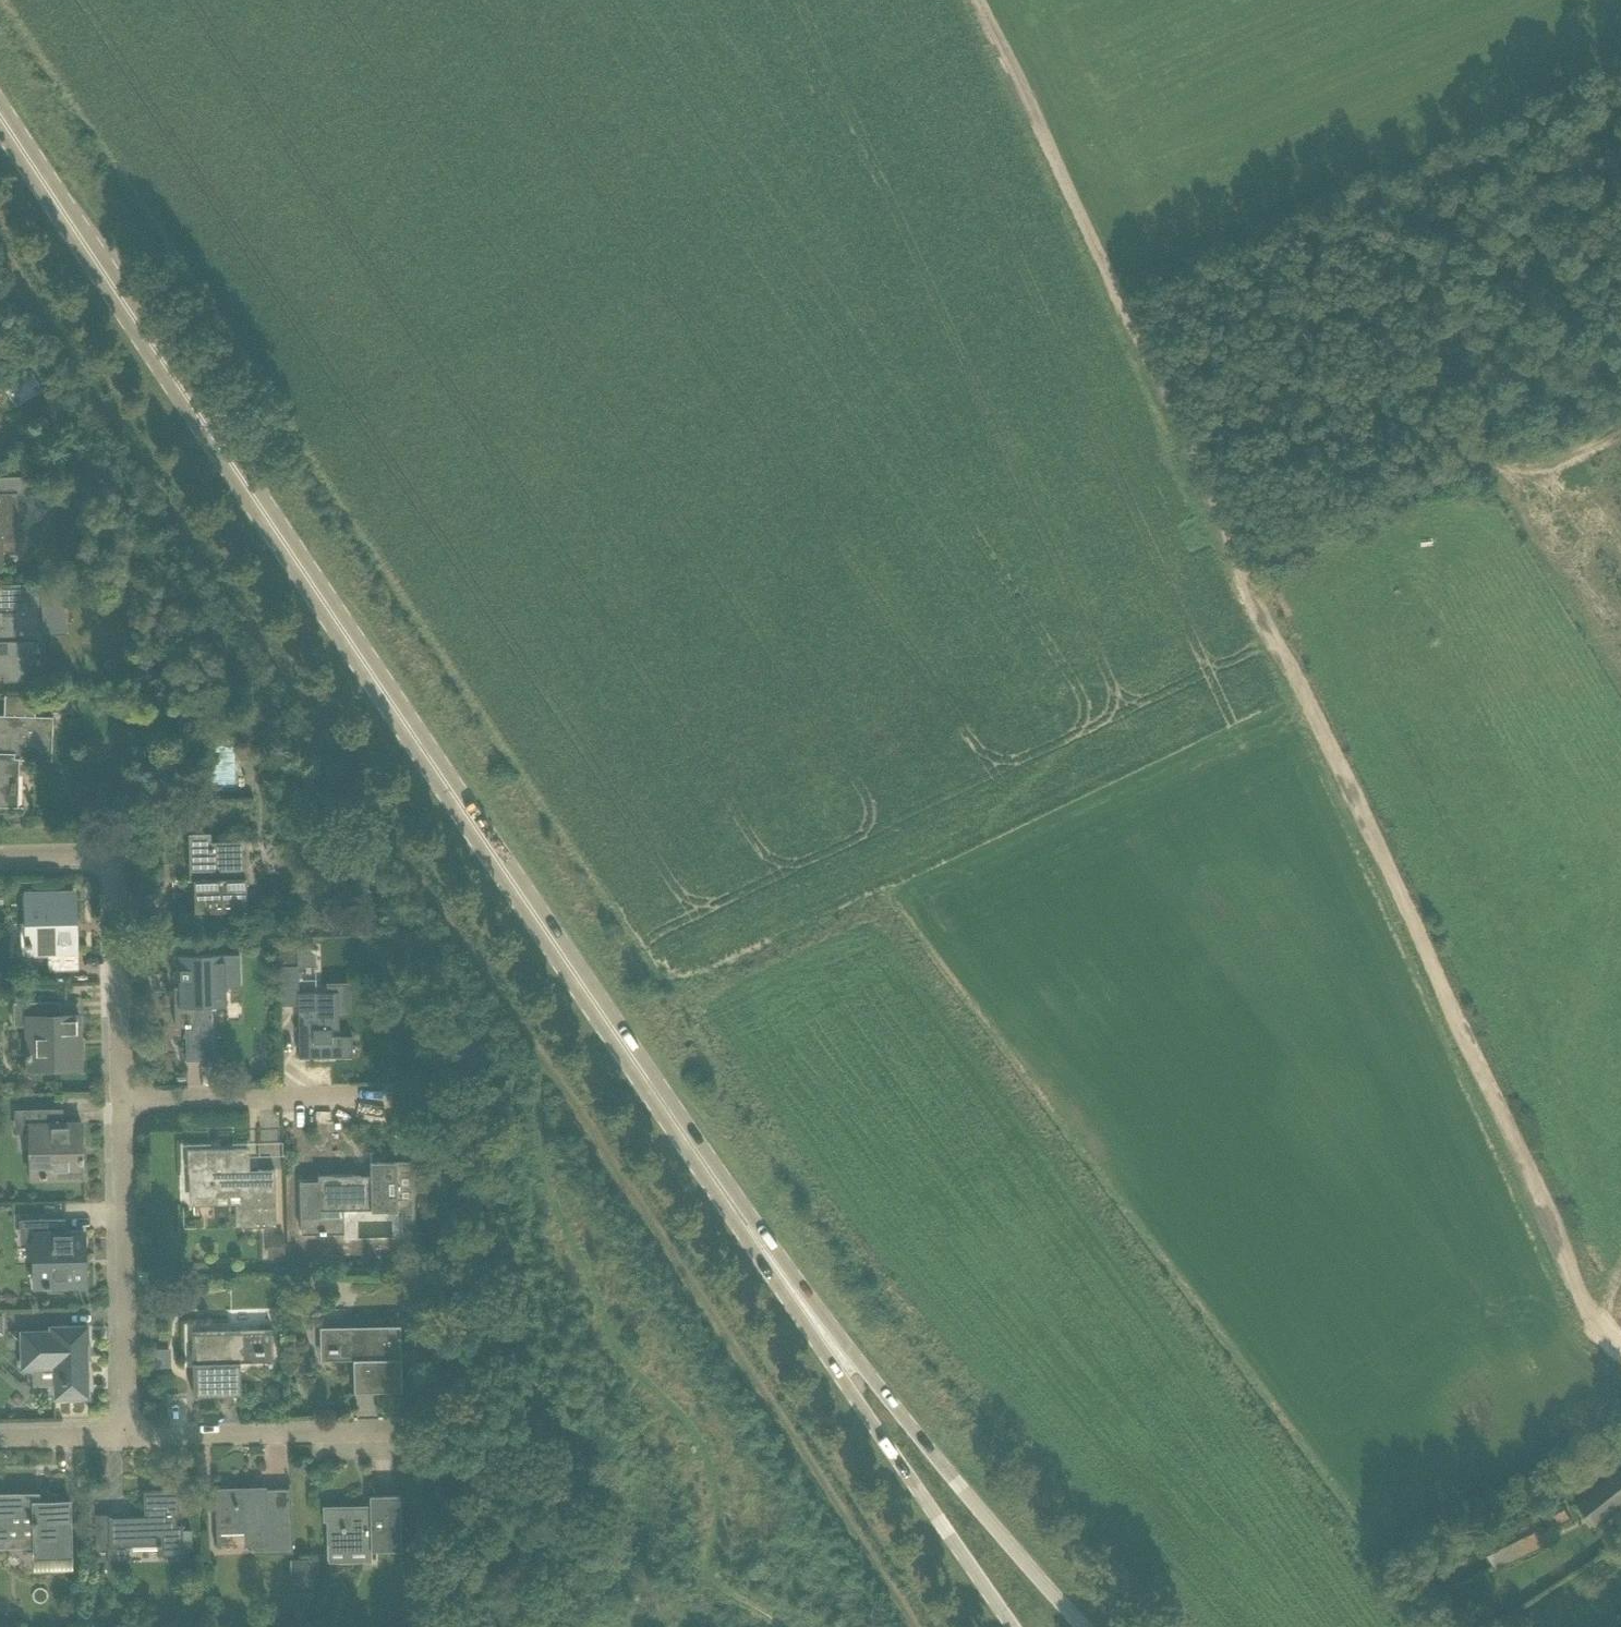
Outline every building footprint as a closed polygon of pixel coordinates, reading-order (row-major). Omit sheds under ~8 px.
[(3,567),(2,543),(18,543),(17,493),(25,493),(24,476),(0,477),(0,567),(3,567)] [(0,611),(0,675),(2,675),(2,674),(17,673),(16,654),(17,654),(16,631),(22,631),(22,635),(40,635),(40,634),(69,633),(67,583),(39,584),(29,584),(7,584),(8,610),(0,611)] [(13,807),(14,759),(51,760),(53,716),(0,715),(0,806),(13,807)] [(189,864),(193,864),(195,912),(246,911),(245,878),(235,878),(234,841),(211,842),(210,833),(188,834),(189,864)] [(26,893),(28,955),(48,955),(49,970),(78,969),(77,922),(75,922),(74,892),(26,893)] [(296,944),(278,944),(279,967),(296,966),(296,948),(296,944)] [(175,969),(174,971),(173,972),(172,974),(172,976),(173,977),(174,978),(175,980),(177,980),(179,981),(179,987),(174,987),(175,1027),(185,1027),(186,1061),(213,1060),(212,1004),(226,1003),(225,987),(240,987),(239,957),(173,956),(173,963),(178,963),(178,968),(177,968),(175,969)] [(339,1029),(338,1016),(351,1015),(350,982),(326,983),(326,992),(299,992),(298,966),(296,966),(279,967),(280,1005),(298,1005),(299,1058),(352,1057),(352,1036),(332,1036),(332,1029),(339,1029)] [(38,1001),(26,1002),(27,1025),(28,1069),(58,1069),(80,1068),(79,1015),(60,1015),(60,1001),(38,1001)] [(39,1110),(28,1111),(28,1134),(29,1178),(60,1177),(82,1177),(81,1125),(82,1125),(82,1124),(62,1124),(61,1110),(39,1110)] [(192,1174),(193,1204),(243,1203),(244,1227),(276,1227),(276,1209),(275,1169),(250,1170),(249,1148),(187,1150),(187,1174),(192,1174)] [(318,1176),(318,1181),(300,1181),(300,1218),(320,1218),(320,1208),(342,1208),(342,1210),(371,1209),(371,1211),(401,1211),(402,1232),(415,1232),(413,1161),(370,1162),(370,1180),(360,1181),(360,1176),(318,1176)] [(43,1219),(32,1219),(32,1242),(33,1286),(64,1286),(85,1285),(84,1232),(65,1233),(65,1218),(43,1219)] [(283,1235),(268,1235),(269,1258),(284,1258),(283,1235)] [(298,1241),(287,1248),(294,1261),(311,1251),(307,1245),(302,1248),(298,1241)] [(21,1332),(22,1369),(54,1368),(55,1398),(88,1397),(87,1360),(82,1360),(82,1344),(88,1344),(87,1326),(51,1327),(51,1331),(21,1332)] [(320,1351),(353,1351),(354,1392),(402,1391),(400,1326),(319,1328),(320,1351)] [(192,1330),(193,1396),(241,1395),(240,1353),(273,1353),(272,1329),(192,1330)] [(285,1330),(277,1330),(277,1350),(285,1350),(285,1330)] [(169,1348),(153,1348),(154,1368),(169,1367),(169,1348)] [(1595,1525),(1620,1504),(1620,1469),(1578,1503),(1595,1525)] [(216,1489),(217,1511),(217,1526),(245,1526),(246,1544),(255,1544),(256,1554),(293,1553),(291,1489),(251,1490),(251,1488),(216,1489)] [(175,1527),(175,1518),(179,1518),(179,1490),(143,1491),(144,1516),(108,1517),(109,1545),(107,1545),(108,1560),(128,1559),(127,1546),(159,1545),(160,1557),(185,1556),(184,1527),(175,1527)] [(11,1537),(34,1536),(35,1548),(35,1556),(70,1555),(69,1523),(69,1502),(38,1502),(38,1493),(0,1495),(0,1537),(11,1537)] [(400,1503),(400,1495),(369,1496),(369,1508),(333,1509),(333,1508),(324,1508),(324,1519),(326,1519),(327,1551),(347,1551),(347,1545),(359,1545),(359,1552),(392,1551),(392,1553),(397,1553),(397,1551),(401,1551),(400,1511),(402,1511),(402,1503),(400,1503)] [(1569,1515),(1562,1500),(1542,1510),(1550,1525),(1569,1515)] [(1495,1566),(1547,1541),(1532,1515),(1482,1539),(1495,1566)] [(309,1559),(291,1560),(292,1575),(310,1574),(309,1559)] [(419,1577),(407,1577),(407,1593),(419,1592),(419,1577)] [(77,1617),(77,1626),(92,1626),(92,1617),(77,1617)]
